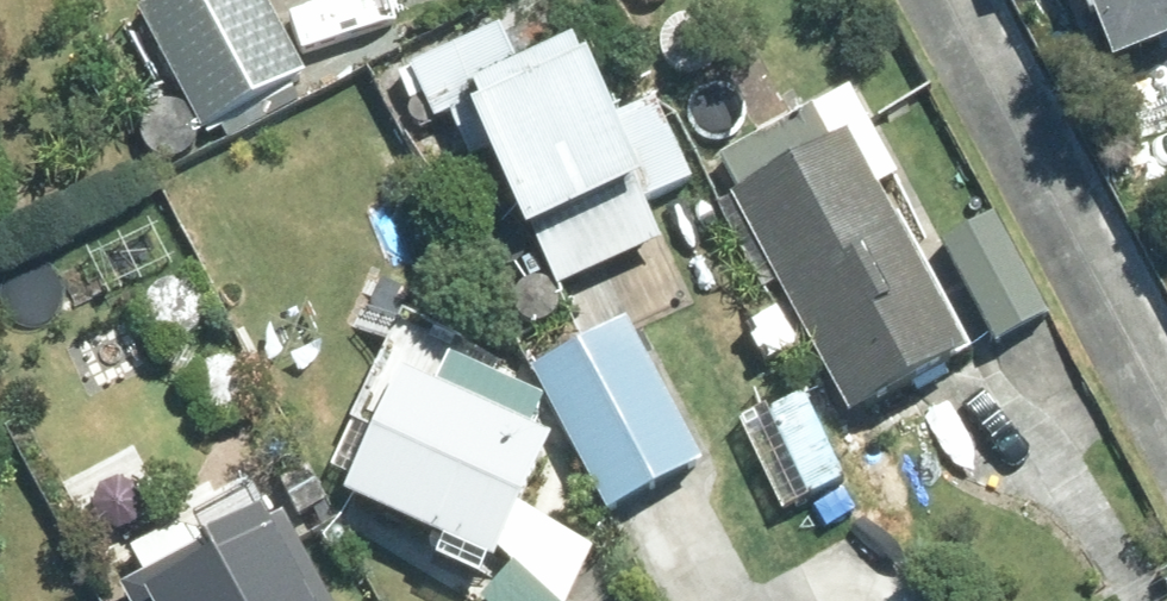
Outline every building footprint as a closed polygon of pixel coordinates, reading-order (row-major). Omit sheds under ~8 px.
[(146,26),(212,142),(314,86),(266,0),(192,0),(146,26)] [(1132,98),(1166,83),(1166,0),(1092,0),(1132,98)] [(655,214),(698,195),(666,117),(623,136),(595,74),(535,101),(509,40),(408,84),(420,113),(433,108),(445,136),(459,129),(474,163),(494,154),(545,268),(550,266),(568,306),(674,258),(655,214)] [(730,175),(749,207),(740,212),(863,436),(979,373),(965,350),(971,347),(909,231),(903,233),(861,153),(842,163),(822,125),(730,175)] [(953,258),(1009,361),(1058,334),(1002,231),(953,258)] [(155,241),(67,287),(83,319),(171,272),(155,241)] [(526,360),(601,503),(696,454),(621,311),(526,360)] [(355,518),(506,588),(562,467),(541,458),(556,427),(470,386),(457,416),(412,396),(355,518)] [(312,484),(286,503),(305,528),(331,509),(312,484)] [(155,594),(140,600),(326,600),(293,536),(281,543),(265,509),(207,540),(187,534),(137,562),(155,594)] [(525,579),(504,600),(547,600),(525,579)]
